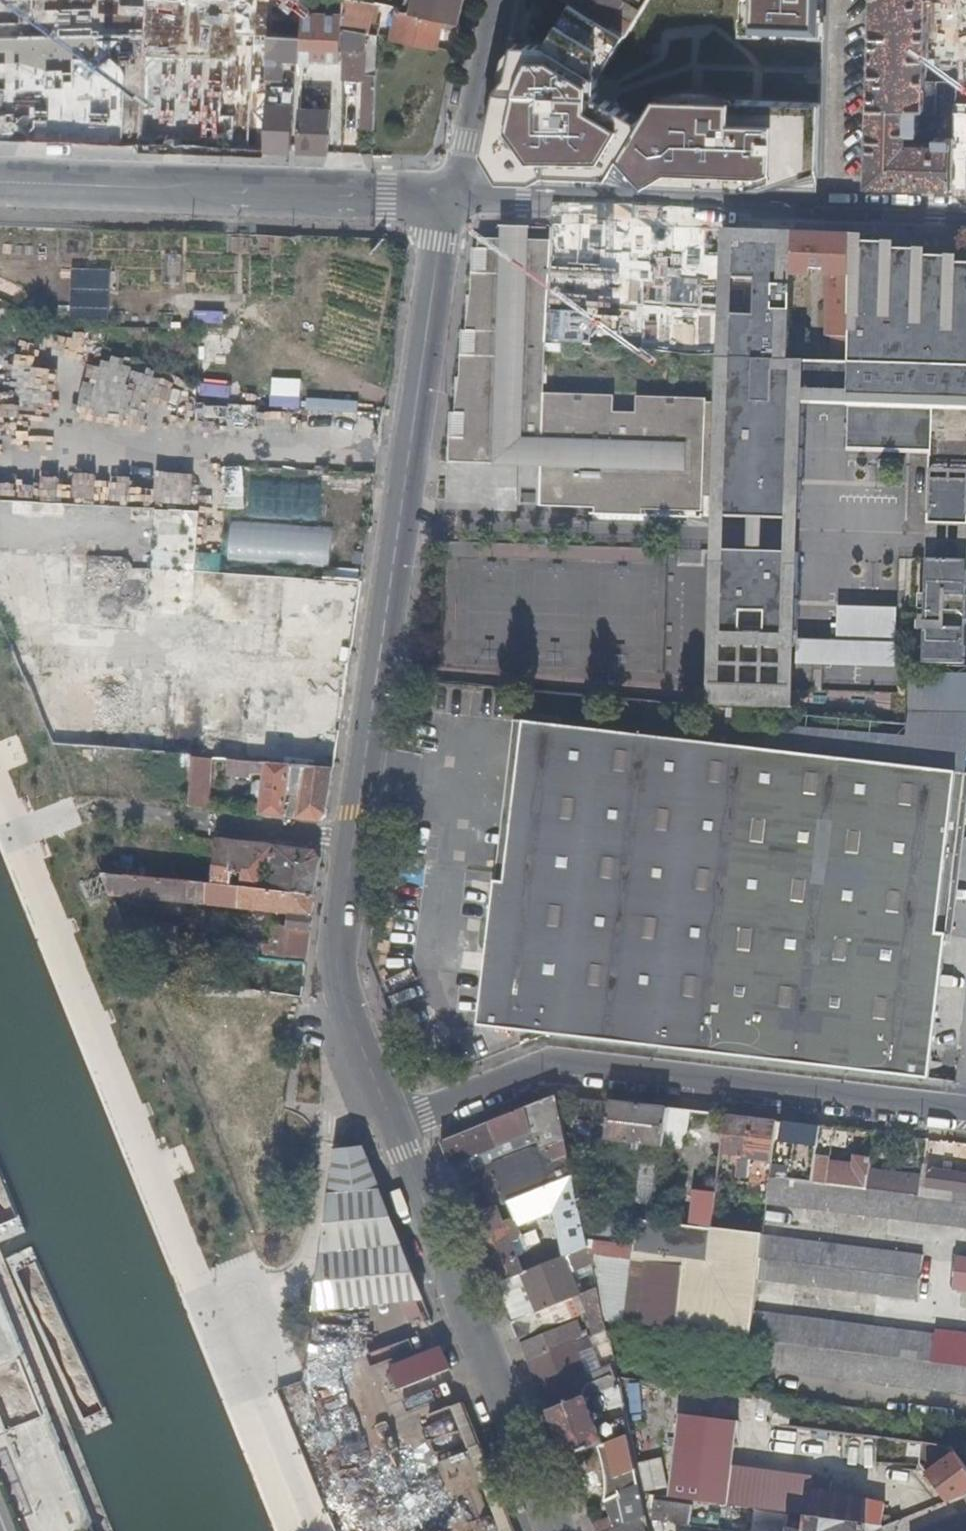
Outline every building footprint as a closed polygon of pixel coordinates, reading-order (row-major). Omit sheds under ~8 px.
[(153,0),(85,0),(84,70),(152,71),(153,0)] [(303,59),(342,61),(343,61),(343,50),(345,29),(346,0),(321,0),(305,2),(304,37),(303,59)] [(362,0),(346,0),(345,29),(379,36),(381,27),(378,26),(370,24),(374,2),(362,0)] [(466,0),(420,0),(417,14),(445,19),(461,23),(466,0)] [(623,34),(619,32),(611,27),(573,3),(567,0),(557,0),(513,68),(493,160),(502,172),(818,183),(821,102),(626,97),(621,106),(590,91),(623,34)] [(573,3),(611,27),(627,0),(575,0),(573,3)] [(731,32),(823,36),(825,0),(732,0),(731,32)] [(869,185),(955,188),(957,111),(927,110),(931,0),(875,0),(869,185)] [(383,4),(374,2),(370,24),(378,26),(378,25),(383,4)] [(635,5),(619,32),(623,34),(626,36),(641,11),(642,9),(635,5)] [(439,48),(445,19),(417,14),(408,12),(402,11),(403,8),(398,7),(396,13),(402,15),(397,40),(439,48)] [(379,36),(345,29),(343,50),(347,51),(345,80),(366,80),(367,45),(378,46),(379,36)] [(268,81),(274,81),(274,80),(284,80),(285,64),(280,63),(280,58),(303,59),(304,37),(270,36),(268,81)] [(303,64),(300,152),(330,153),(332,96),(329,66),(303,64)] [(361,127),(376,128),(377,92),(377,88),(363,87),(361,127)] [(267,104),(265,151),(292,152),(295,88),(273,88),(273,104),(267,104)] [(864,236),(864,232),(851,232),(850,336),(850,362),(792,360),(795,277),(797,230),(725,228),(722,352),(547,342),(553,228),(529,227),(501,226),(501,239),(480,239),(478,248),(473,249),(473,258),(471,296),(468,295),(467,331),(462,331),(461,356),(460,378),(457,378),(456,414),(451,414),(446,510),(519,513),(520,505),(520,483),(521,467),(540,467),(540,506),(595,507),(595,512),(591,512),(591,514),(645,515),(645,514),(654,514),(654,510),(668,511),(668,514),(716,516),(729,516),(753,517),(765,517),(787,518),(801,519),(805,403),(850,404),(849,447),(933,450),(932,522),(965,523),(965,258),(959,258),(959,256),(959,252),(928,251),(928,245),(913,245),(896,244),(896,238),(868,237),(864,237),(864,236)] [(851,232),(797,230),(795,277),(818,277),(818,269),(828,270),(828,336),(850,336),(851,232)] [(84,317),(119,316),(119,308),(84,309),(84,317)] [(247,506),(247,467),(225,467),(225,506),(247,506)] [(521,467),(520,483),(520,505),(540,506),(540,467),(521,467)] [(729,516),(716,516),(715,549),(729,549),(729,544),(729,516)] [(764,550),(765,517),(753,517),(752,547),(752,550),(764,550)] [(801,552),(801,519),(787,518),(787,551),(801,552)] [(932,522),(931,557),(935,557),(965,558),(965,523),(932,522)] [(798,689),(801,552),(787,551),(764,550),(752,550),(729,549),(715,549),(712,687),(717,687),(787,689),(798,689)] [(935,557),(931,557),(930,579),(929,593),(929,594),(931,594),(931,625),(929,625),(929,626),(928,640),(927,662),(932,662),(946,662),(965,662),(965,558),(935,557)] [(923,626),(929,626),(929,625),(931,625),(931,594),(929,594),(929,593),(924,593),(923,626)] [(319,682),(317,727),(288,726),(287,750),(316,751),(316,766),(341,767),(345,683),(319,682)] [(797,708),(798,689),(787,689),(717,687),(712,687),(711,706),(797,708)] [(488,1027),(549,1035),(922,1079),(938,933),(956,775),(524,724),(506,882),(488,1027)] [(194,758),(190,808),(209,810),(211,774),(212,759),(194,758)] [(212,759),(211,774),(228,775),(229,761),(212,759)] [(265,800),(263,816),(286,818),(292,765),(248,762),(242,762),(229,761),(228,775),(251,777),(252,774),(267,775),(266,783),(265,800)] [(292,765),(286,818),(319,822),(328,814),(334,769),(292,765)] [(257,799),(265,800),(266,783),(258,783),(254,786),(254,795),(257,799)] [(270,893),(316,898),(322,859),(315,851),(217,840),(211,887),(259,892),(263,863),(273,865),(270,893)] [(284,962),(307,964),(316,898),(270,893),(259,892),(211,887),(104,875),(111,895),(290,915),(288,928),(278,927),(275,944),(286,945),(285,950),(284,962)] [(478,1025),(488,1027),(506,882),(495,881),(478,1025)] [(133,949),(167,951),(177,952),(178,943),(179,931),(166,930),(166,932),(125,928),(133,949)] [(938,933),(922,1079),(931,1080),(948,934),(938,933)] [(177,952),(244,958),(245,949),(178,943),(177,952)] [(244,958),(261,960),(264,960),(265,948),(245,946),(245,949),(244,958)] [(264,960),(284,962),(285,950),(265,948),(264,960)] [(258,991),(302,995),(307,964),(284,962),(264,960),(261,960),(258,991)] [(556,1097),(566,1143),(575,1144),(580,1099),(558,1096),(556,1097)] [(459,1187),(472,1220),(574,1179),(568,1154),(566,1143),(556,1097),(441,1143),(451,1166),(479,1155),(484,1169),(487,1176),(482,1178),(459,1187)] [(580,1099),(575,1144),(607,1148),(608,1141),(612,1102),(580,1099)] [(640,1144),(664,1147),(668,1109),(612,1102),(608,1141),(635,1144),(634,1150),(640,1151),(640,1144)] [(726,1116),(721,1155),(739,1157),(737,1177),(754,1179),(755,1172),(749,1172),(751,1160),(772,1163),(778,1122),(726,1116)] [(772,1163),(770,1179),(814,1184),(821,1127),(782,1123),(780,1143),(795,1145),(791,1170),(777,1168),(777,1163),(772,1163)] [(821,1127),(814,1184),(867,1190),(870,1172),(828,1166),(833,1129),(821,1127)] [(339,1154),(317,1314),(424,1302),(364,1151),(339,1154)] [(643,1161),(638,1202),(654,1204),(659,1163),(643,1161)] [(479,1171),(482,1178),(487,1176),(484,1169),(479,1171)] [(965,1202),(965,1175),(929,1169),(926,1188),(953,1192),(952,1200),(965,1202)] [(870,1172),(867,1190),(918,1196),(921,1179),(870,1171),(870,1172)] [(472,1220),(498,1285),(524,1275),(526,1274),(519,1258),(523,1256),(527,1248),(522,1237),(523,1236),(528,1247),(541,1242),(534,1221),(555,1213),(564,1257),(573,1253),(586,1248),(589,1247),(590,1246),(582,1210),(581,1210),(574,1179),(472,1220)] [(767,1205),(965,1229),(965,1202),(952,1200),(918,1196),(867,1190),(814,1184),(770,1179),(767,1205)] [(592,1246),(599,1288),(606,1321),(751,1339),(754,1311),(758,1281),(764,1235),(736,1231),(713,1230),(709,1262),(592,1246)] [(922,1256),(764,1235),(758,1281),(917,1301),(922,1256)] [(586,1248),(573,1253),(575,1263),(576,1265),(589,1260),(586,1248)] [(526,1274),(524,1275),(531,1292),(535,1302),(540,1312),(559,1304),(580,1295),(568,1264),(570,1265),(575,1263),(573,1253),(564,1257),(564,1258),(526,1274)] [(957,1257),(957,1259),(954,1258),(952,1287),(965,1289),(965,1258),(957,1257)] [(524,1275),(498,1285),(505,1303),(531,1292),(524,1275)] [(599,1288),(580,1295),(585,1308),(589,1312),(598,1346),(611,1342),(606,1321),(599,1288)] [(523,1304),(508,1310),(513,1323),(540,1312),(535,1302),(524,1306),(523,1304)] [(424,1304),(407,1306),(409,1321),(426,1319),(424,1304)] [(540,1312),(513,1323),(520,1340),(566,1321),(559,1304),(540,1312)] [(751,1339),(768,1342),(774,1342),(965,1367),(965,1334),(936,1330),(935,1335),(754,1311),(751,1339)] [(620,1385),(618,1375),(592,1385),(589,1377),(594,1375),(592,1369),(586,1371),(580,1354),(595,1348),(591,1337),(585,1339),(578,1321),(522,1345),(550,1414),(598,1393),(619,1385),(620,1385)] [(774,1342),(770,1369),(965,1394),(965,1367),(774,1342)] [(401,1390),(451,1370),(444,1351),(393,1372),(401,1390)] [(622,1398),(619,1385),(598,1393),(603,1406),(622,1398)] [(598,1393),(550,1414),(568,1460),(582,1455),(610,1444),(631,1436),(628,1425),(601,1435),(596,1421),(601,1419),(599,1414),(596,1408),(603,1406),(598,1393)] [(463,1400),(453,1404),(504,1530),(516,1530),(463,1400)] [(605,1411),(603,1406),(596,1408),(599,1414),(605,1411)] [(740,1420),(681,1413),(670,1496),(730,1504),(735,1463),(740,1420)] [(638,1470),(631,1436),(610,1444),(612,1452),(618,1478),(638,1470)] [(965,1496),(965,1468),(952,1447),(925,1443),(923,1464),(949,1503),(965,1496)] [(610,1444),(582,1455),(584,1462),(612,1452),(610,1444)] [(345,1459),(324,1453),(319,1472),(340,1478),(345,1459)] [(817,1473),(735,1463),(730,1504),(809,1517),(812,1517),(816,1496),(817,1473)] [(648,1516),(643,1494),(638,1470),(618,1478),(607,1482),(581,1492),(588,1509),(597,1505),(593,1495),(618,1485),(627,1525),(648,1516)] [(605,1476),(579,1487),(581,1492),(607,1482),(605,1476)] [(812,1517),(887,1528),(890,1507),(816,1496),(812,1517)] [(654,1520),(691,1526),(694,1506),(657,1501),(654,1520)] [(746,1516),(747,1508),(740,1507),(739,1515),(746,1516)] [(803,1522),(755,1515),(753,1530),(801,1530),(803,1522)] [(648,1516),(627,1525),(621,1527),(613,1530),(652,1530),(648,1516)] [(888,1528),(887,1528),(812,1517),(809,1517),(808,1522),(807,1530),(881,1530),(888,1528)] [(596,1530),(613,1530),(621,1527),(618,1521),(603,1527),(601,1522),(594,1525),(596,1530)]
